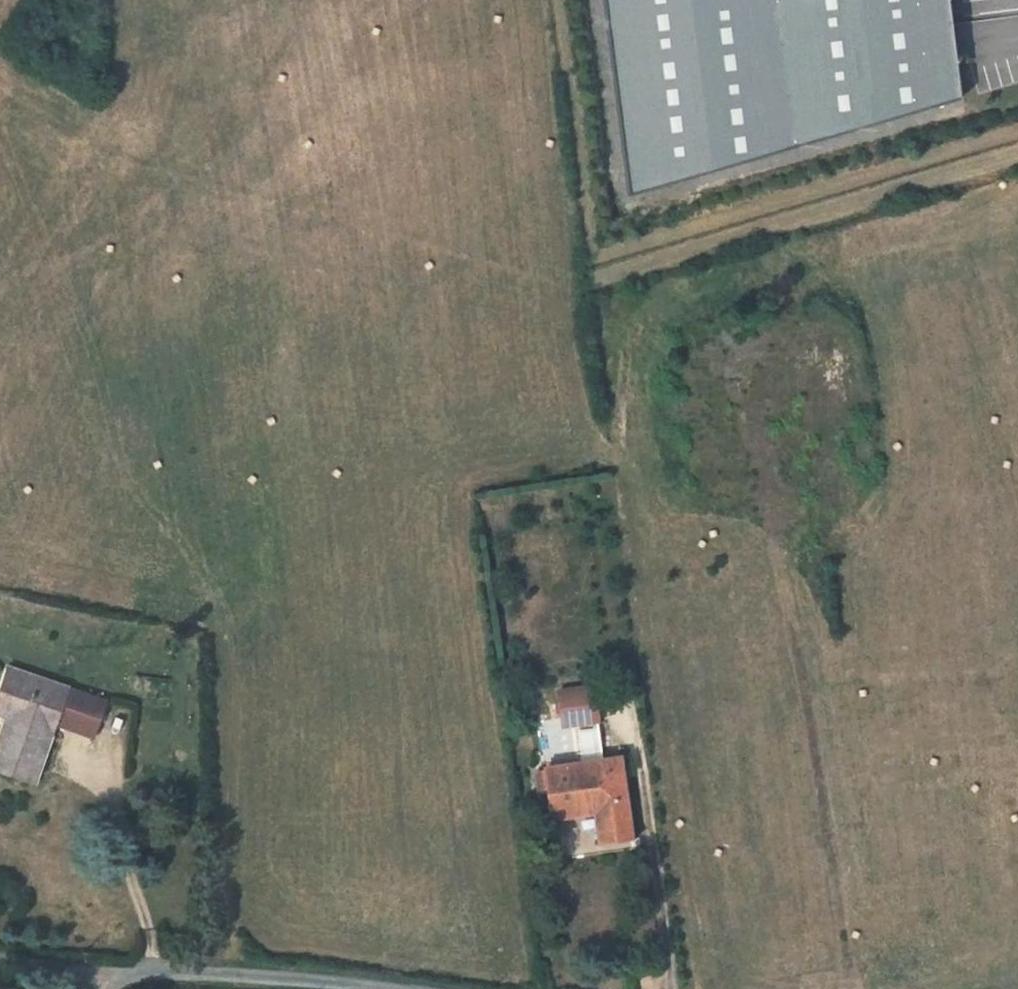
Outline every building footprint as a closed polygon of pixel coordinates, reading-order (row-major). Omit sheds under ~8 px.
[(956,128),(942,0),(605,0),(623,165),(956,128)] [(33,782),(55,720),(58,711),(67,714),(64,724),(93,734),(104,702),(66,688),(9,668),(0,693),(0,707),(16,712),(0,758),(0,771),(33,782)] [(592,686),(557,691),(562,726),(597,720),(592,686)] [(55,720),(64,724),(67,714),(58,711),(55,720)] [(629,825),(619,757),(545,768),(545,772),(551,810),(600,803),(601,811),(603,829),(629,825)] [(541,812),(551,810),(545,772),(536,773),(541,812)] [(595,812),(601,811),(600,803),(551,810),(552,818),(595,812)] [(601,811),(595,812),(600,842),(605,841),(603,829),(601,811)] [(631,837),(629,825),(603,829),(605,841),(631,837)]
